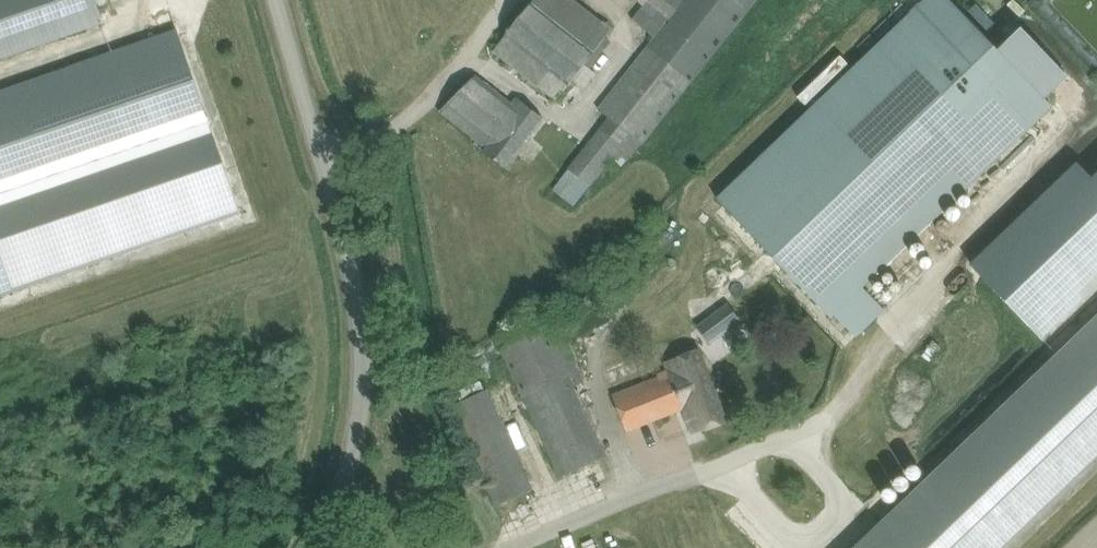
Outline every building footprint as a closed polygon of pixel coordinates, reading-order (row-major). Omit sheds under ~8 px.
[(99,27),(91,0),(0,0),(0,57),(99,27)] [(612,31),(572,0),(535,0),(495,51),(558,100),(612,31)] [(633,19),(657,38),(600,110),(610,118),(568,170),(588,186),(616,152),(628,161),(642,143),(755,0),(638,0),(644,5),(633,19)] [(857,338),(885,311),(865,289),(1055,108),(951,0),(916,0),(921,4),(718,198),(834,319),(837,317),(857,338)] [(233,220),(180,35),(0,86),(0,286),(233,220)] [(513,103),(477,75),(441,111),(487,148),(485,151),(505,167),(544,117),(518,97),(513,103)] [(972,265),(1042,338),(1096,286),(1096,176),(1094,178),(1079,163),(972,265)] [(378,190),(364,190),(365,205),(379,206),(378,190)] [(366,218),(359,220),(362,231),(369,229),(366,218)] [(715,313),(728,331),(742,321),(729,303),(715,313)] [(553,312),(497,338),(561,477),(606,456),(574,387),(585,382),(553,312)] [(857,547),(1002,547),(1096,457),(1096,318),(857,547)] [(727,422),(701,349),(668,362),(671,369),(659,374),(660,376),(614,395),(628,431),(684,409),(693,431),(702,427),(704,430),(727,422)] [(530,490),(488,381),(465,389),(468,396),(456,401),(495,503),(530,490)]
